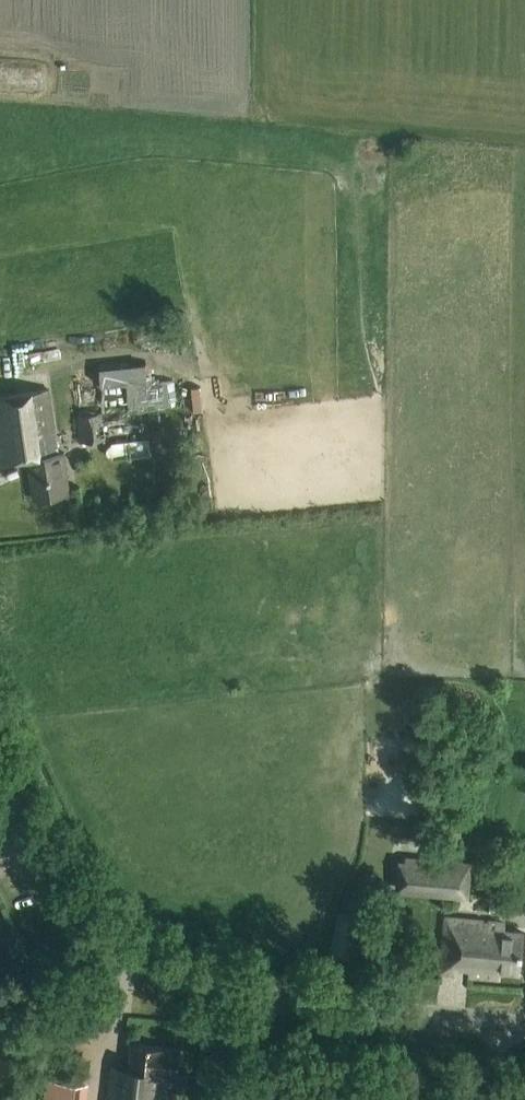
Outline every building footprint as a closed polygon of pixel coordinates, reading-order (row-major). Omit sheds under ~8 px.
[(125,383),(128,410),(128,412),(165,409),(162,380),(155,381),(146,381),(145,364),(99,369),(100,386),(102,386),(125,383)] [(58,454),(50,389),(0,396),(0,462),(28,458),(33,499),(70,494),(65,454),(58,454)] [(79,444),(106,440),(102,413),(76,416),(79,444)] [(394,892),(468,898),(471,863),(402,858),(402,862),(396,862),(394,892)] [(494,911),(494,899),(482,899),(482,911),(494,911)] [(441,973),(455,975),(456,969),(468,971),(468,976),(500,979),(500,971),(520,973),(523,933),(504,931),(505,923),(446,918),(441,973)] [(178,1074),(181,1050),(131,1045),(129,1070),(111,1067),(107,1099),(162,1099),(165,1075),(176,1076),(178,1076),(178,1074)] [(189,1075),(178,1074),(178,1076),(176,1076),(175,1087),(187,1089),(189,1075)] [(86,1082),(50,1078),(48,1099),(85,1099),(86,1082)]
